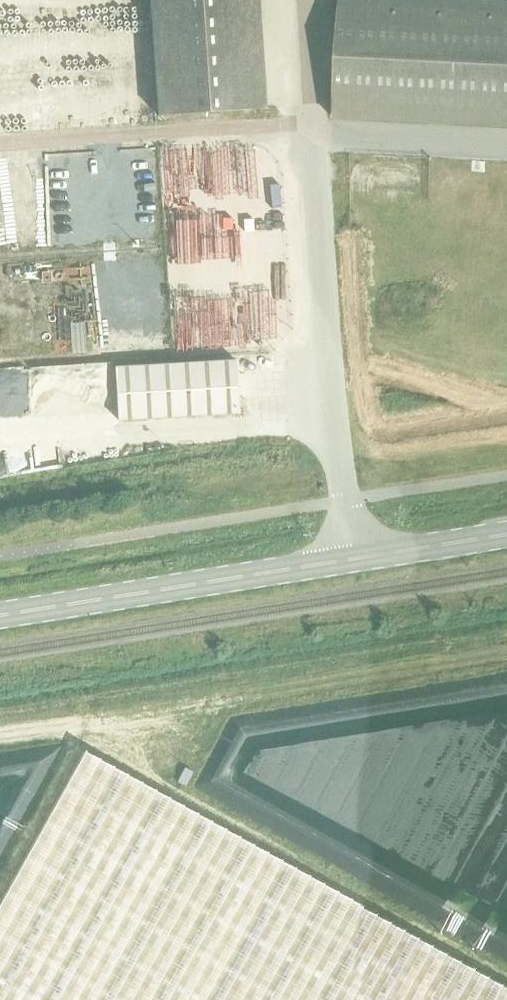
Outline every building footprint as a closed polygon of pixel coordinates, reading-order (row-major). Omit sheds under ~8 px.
[(158,115),(258,108),(251,0),(151,0),(158,115)] [(445,0),(339,0),(334,118),(506,127),(506,3),(445,0)] [(115,367),(118,420),(239,413),(236,360),(115,367)] [(11,469),(5,453),(0,455),(0,473),(11,469)] [(90,742),(0,903),(0,999),(506,999),(506,974),(90,742)]
